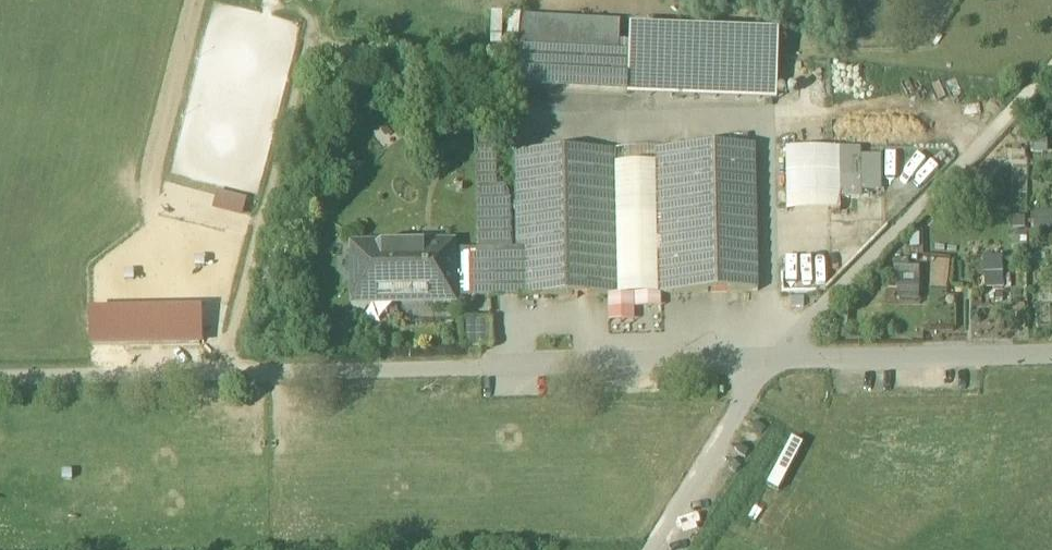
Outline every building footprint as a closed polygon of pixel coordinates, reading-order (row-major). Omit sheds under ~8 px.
[(620,24),(524,18),(521,50),(619,56),(620,24)] [(779,36),(631,31),(629,96),(777,102),(779,36)] [(619,56),(521,50),(519,89),(627,95),(629,56),(619,56)] [(502,140),(476,140),(478,203),(480,203),(481,255),(512,254),(511,204),(505,187),(496,188),(495,156),(502,152),(502,140)] [(789,148),(791,211),(863,208),(862,190),(884,189),(883,155),(864,156),(864,145),(789,148)] [(755,148),(657,150),(656,162),(660,295),(758,293),(755,148)] [(614,151),(516,153),(519,291),(519,297),(519,298),(617,296),(614,151)] [(452,247),(409,248),(409,253),(379,254),(379,248),(354,249),(356,304),(398,303),(398,297),(426,297),(426,302),(453,302),(453,292),(452,255),(452,247)] [(481,255),(452,255),(453,292),(519,291),(518,254),(512,254),(481,255)] [(1005,287),(1004,255),(978,256),(979,289),(1005,287)] [(896,296),(919,297),(920,266),(897,266),(896,296)] [(91,349),(205,347),(204,311),(91,313),(91,349)] [(492,321),(462,321),(463,347),(492,347),(492,321)] [(924,455),(946,458),(948,448),(926,445),(924,455)]
